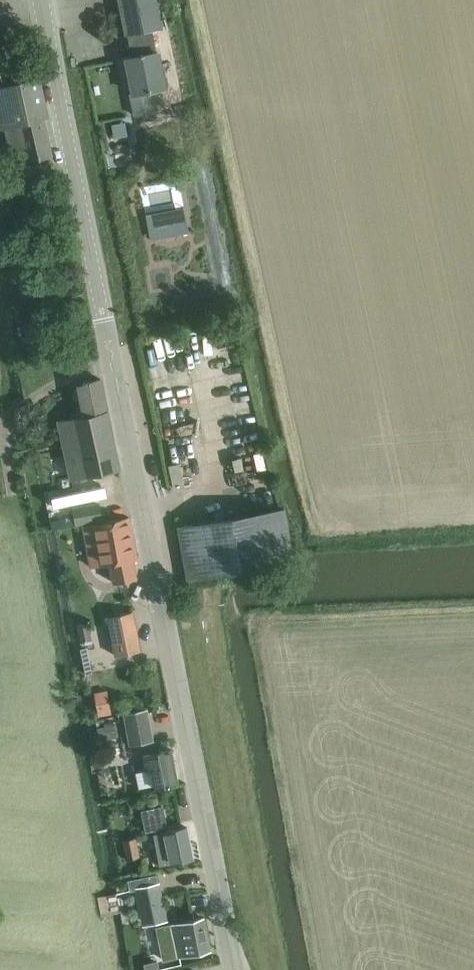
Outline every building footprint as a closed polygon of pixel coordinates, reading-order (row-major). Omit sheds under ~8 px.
[(132,94),(130,94),(134,115),(156,111),(152,91),(168,88),(160,50),(157,51),(152,30),(163,27),(158,0),(119,0),(126,34),(128,34),(132,57),(125,59),(132,94)] [(0,53),(0,65),(11,62),(9,50),(0,53)] [(52,156),(44,118),(49,117),(40,78),(0,86),(0,123),(1,129),(6,128),(13,164),(51,156),(52,156)] [(123,120),(108,123),(111,136),(126,132),(123,120)] [(51,156),(13,164),(15,170),(15,171),(52,163),(51,156)] [(70,479),(120,469),(102,379),(77,384),(77,388),(75,389),(73,392),(75,399),(78,401),(80,401),(83,416),(58,421),(70,479)] [(185,487),(180,463),(169,465),(174,489),(185,487)] [(74,509),(75,516),(76,521),(101,517),(99,506),(74,509)] [(179,527),(188,578),(295,559),(286,508),(179,527)] [(130,517),(83,526),(91,567),(109,563),(114,583),(127,580),(137,578),(133,558),(138,557),(130,517)] [(115,656),(131,653),(141,651),(133,612),(107,617),(115,656)] [(79,621),(77,622),(81,641),(92,639),(89,620),(79,621)] [(110,699),(97,702),(100,715),(113,712),(110,699)] [(124,714),(130,746),(154,741),(148,709),(124,714)] [(117,723),(96,727),(98,738),(119,735),(117,723)] [(173,750),(143,755),(145,771),(152,770),(155,787),(179,783),(173,750)] [(193,858),(187,827),(153,834),(160,865),(193,858)] [(140,857),(137,838),(124,840),(127,859),(140,857)] [(142,916),(164,911),(159,886),(137,890),(142,916)] [(204,918),(171,925),(177,957),(211,950),(204,918)] [(144,963),(146,969),(154,969),(160,969),(159,960),(144,963)]
